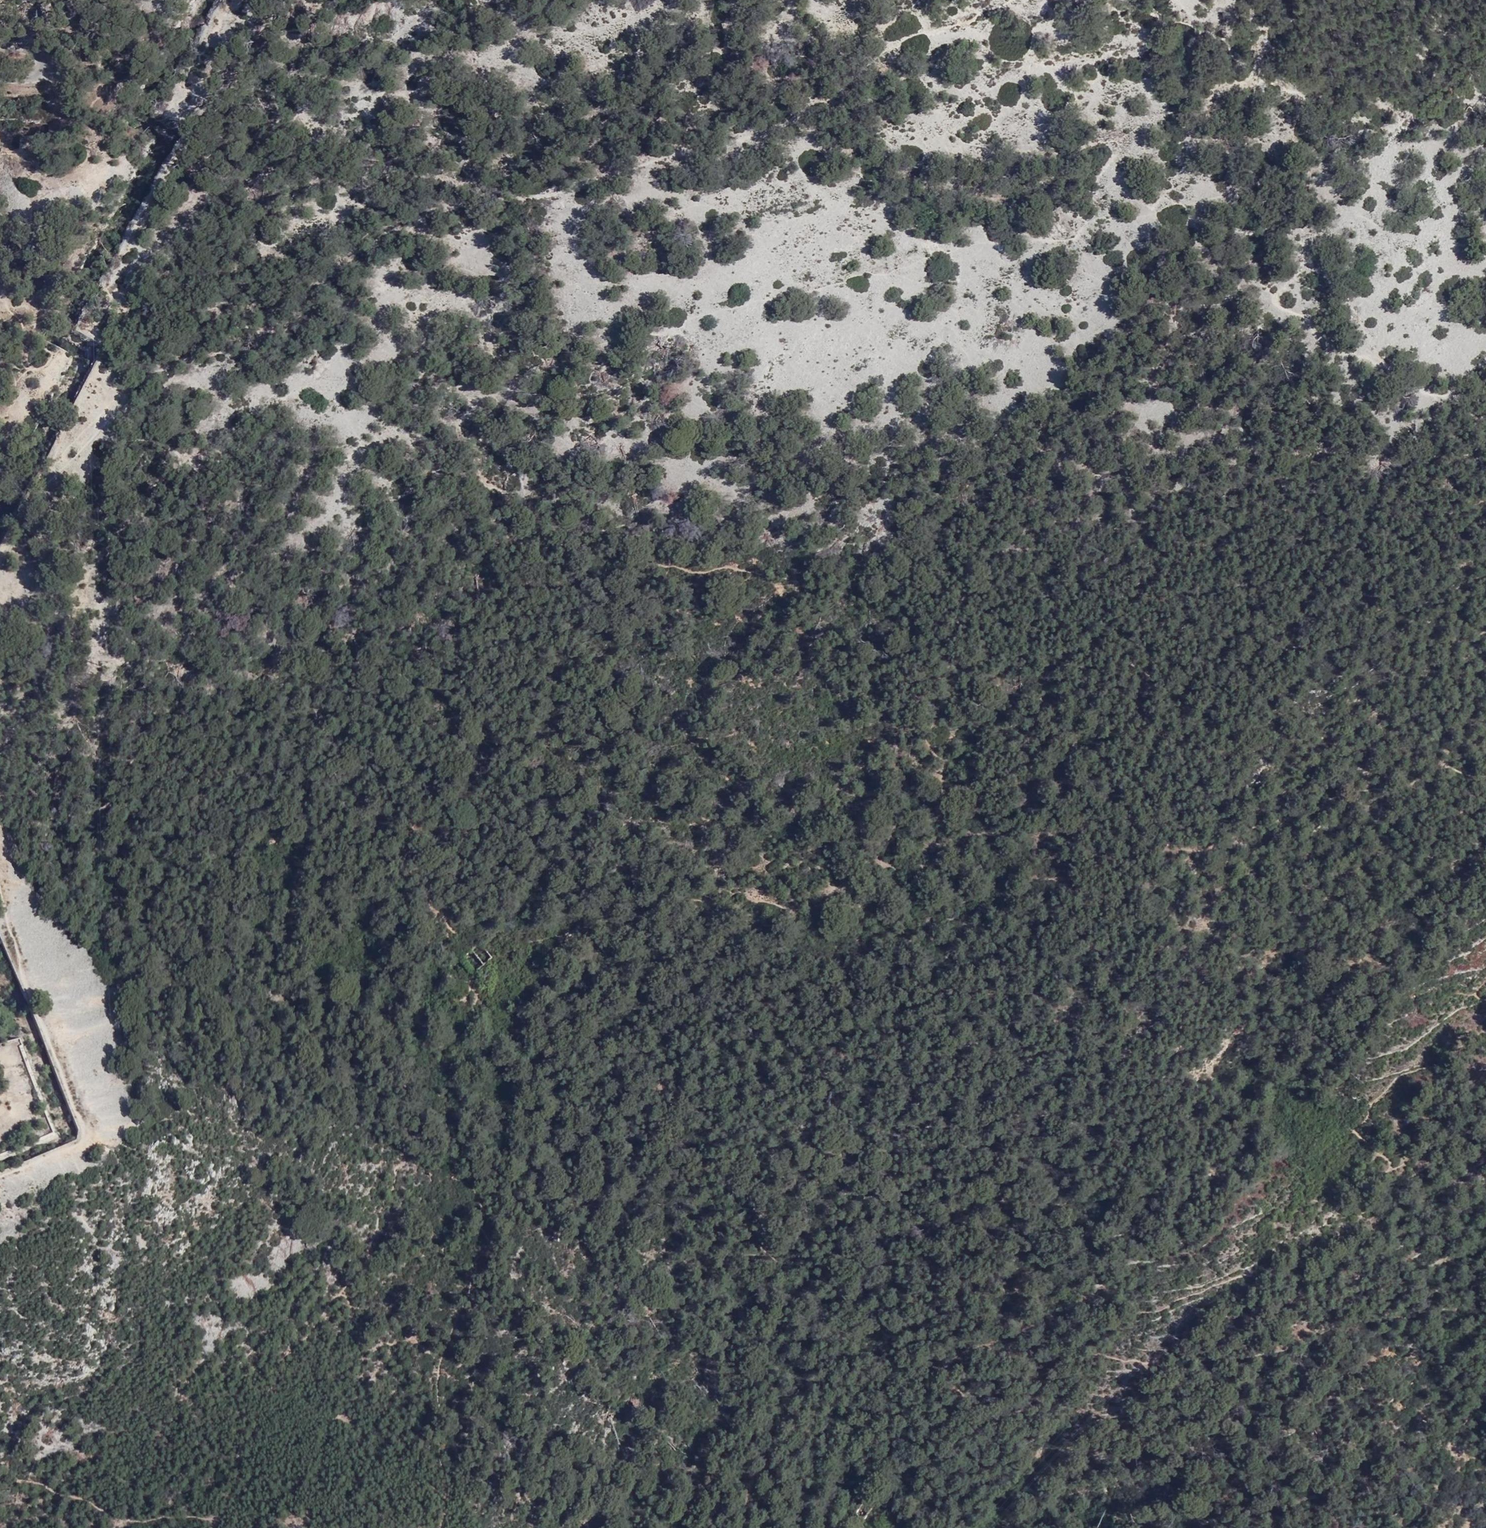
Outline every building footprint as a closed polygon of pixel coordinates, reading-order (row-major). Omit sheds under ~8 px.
[(501,962),(484,944),(466,960),(482,978),(501,962)]
